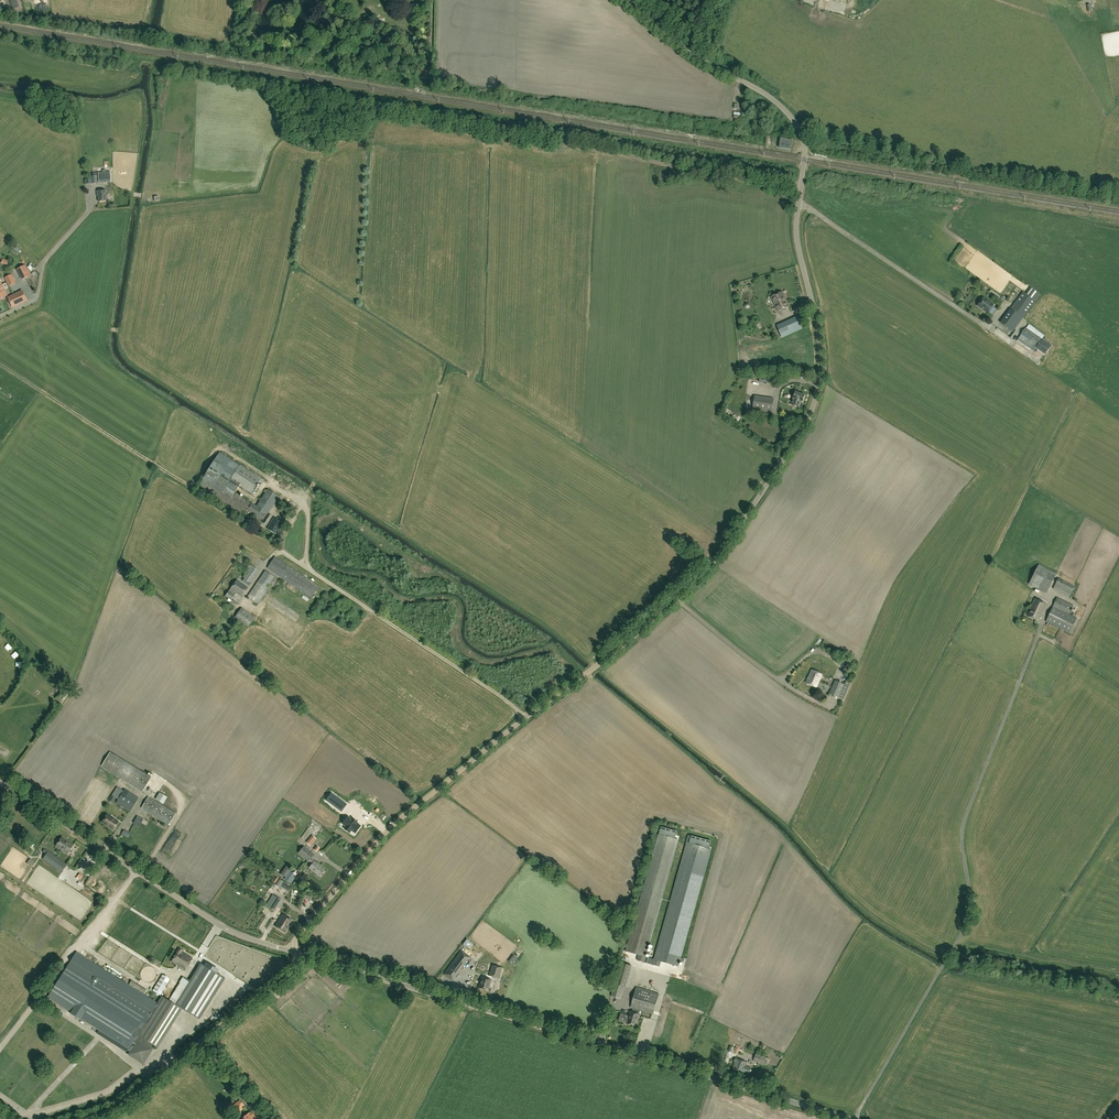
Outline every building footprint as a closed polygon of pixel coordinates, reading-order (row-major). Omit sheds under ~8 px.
[(779,147),(791,149),(792,140),(780,138),(779,147)] [(106,172),(98,172),(99,182),(111,182),(110,173),(106,174),(106,172)] [(99,202),(107,201),(106,190),(97,191),(98,196),(99,202)] [(19,252),(21,249),(16,243),(13,246),(19,252)] [(25,265),(17,269),(22,279),(31,275),(25,265)] [(16,283),(12,274),(5,278),(9,286),(16,283)] [(1013,331),(1035,300),(1039,293),(1030,287),(1026,293),(1023,291),(1001,323),(1013,331)] [(10,303),(12,307),(27,300),(22,291),(11,296),(14,302),(10,303)] [(789,307),(783,292),(772,297),(778,312),(789,307)] [(978,307),(988,314),(993,306),(983,299),(978,307)] [(782,338),(802,329),(797,317),(777,326),(782,338)] [(1036,348),(1046,354),(1052,345),(1026,328),(1018,340),(1026,345),(1028,341),(1037,347),(1036,348)] [(752,391),(775,391),(775,383),(752,383),(752,391)] [(805,395),(796,392),(793,399),(791,404),(800,407),(801,402),(802,402),(805,395)] [(755,396),(753,410),(745,409),(744,415),(757,417),(758,411),(772,413),(774,399),(755,396)] [(219,452),(197,486),(239,513),(242,508),(247,510),(252,503),(225,486),(239,464),(219,452)] [(261,478),(240,464),(230,480),(252,494),(261,478)] [(279,497),(267,490),(257,506),(266,512),(267,511),(269,512),(279,497)] [(269,512),(267,511),(266,512),(257,506),(252,503),(247,510),(262,519),(263,517),(265,519),(262,522),(267,525),(272,516),(268,514),(269,512)] [(279,530),(283,523),(274,518),(267,529),(280,537),(283,532),(279,530)] [(267,568),(311,598),(319,586),(275,557),(267,568)] [(251,565),(243,577),(244,578),(242,581),(249,586),(259,571),(251,565)] [(1039,565),(1032,578),(1050,587),(1057,574),(1039,565)] [(267,588),(274,577),(265,571),(247,598),(258,605),(269,589),(267,588)] [(1059,578),(1053,589),(1069,598),(1075,587),(1059,578)] [(237,580),(233,584),(225,596),(229,599),(228,600),(231,602),(230,604),(234,607),(237,602),(233,599),(232,601),(231,600),(235,595),(232,593),(234,591),(241,596),(248,587),(237,580)] [(1070,614),(1074,606),(1057,598),(1046,621),(1070,633),(1077,618),(1070,614)] [(1043,613),(1047,604),(1034,599),(1030,608),(1031,608),(1028,617),(1038,621),(1042,613),(1043,613)] [(228,608),(231,605),(225,600),(222,603),(228,608)] [(235,617),(248,627),(254,618),(242,608),(235,617)] [(850,676),(857,664),(850,659),(843,672),(850,676)] [(812,670),(809,677),(819,681),(822,674),(812,670)] [(817,688),(819,681),(809,677),(806,683),(817,688)] [(845,684),(836,680),(833,687),(842,691),(845,684)] [(839,697),(842,691),(833,687),(830,693),(839,697)] [(102,765),(143,791),(151,778),(110,752),(102,765)] [(165,786),(169,780),(156,773),(148,786),(157,791),(162,783),(165,786)] [(117,787),(109,800),(113,803),(116,798),(118,800),(116,803),(130,812),(139,798),(125,789),(123,791),(117,787)] [(157,798),(165,802),(169,796),(161,791),(157,798)] [(332,792),(327,799),(343,811),(348,804),(332,792)] [(141,808),(169,825),(176,813),(148,796),(141,808)] [(102,822),(114,830),(119,822),(107,814),(102,822)] [(355,833),(360,826),(348,817),(343,824),(347,827),(345,828),(350,832),(351,830),(355,833)] [(134,823),(130,829),(141,836),(147,825),(142,823),(140,826),(134,823)] [(664,832),(663,836),(658,834),(625,951),(638,955),(637,960),(644,962),(645,957),(678,840),(673,839),(674,835),(664,832)] [(654,960),(645,957),(644,962),(653,965),(659,967),(661,961),(678,966),(713,843),(686,835),(684,842),(687,842),(654,960)] [(74,845),(68,841),(62,837),(55,846),(67,854),(74,845)] [(312,837),(306,843),(309,845),(315,839),(312,837)] [(309,868),(319,877),(325,870),(311,858),(314,854),(305,846),(299,853),(312,865),(309,868)] [(43,859),(62,872),(67,865),(48,852),(43,859)] [(276,885),(281,888),(285,882),(280,879),(276,885)] [(274,911),(281,900),(273,895),(266,906),(274,911)] [(285,933),(293,921),(283,914),(275,927),(285,933)] [(171,962),(185,970),(192,958),(181,952),(182,951),(179,949),(171,962)] [(471,957),(463,951),(445,974),(453,980),(471,957)] [(159,1001),(157,1003),(77,952),(48,997),(81,1018),(81,1017),(130,1048),(132,1044),(135,1045),(131,1051),(141,1057),(148,1055),(154,1046),(158,1048),(182,1009),(162,997),(159,1001)] [(626,987),(632,965),(621,962),(611,996),(621,999),(624,986),(626,987)] [(201,964),(190,981),(183,978),(169,1001),(162,996),(159,1001),(162,997),(182,1009),(199,1020),(225,979),(201,964)] [(499,978),(502,968),(492,965),(489,976),(499,978)] [(162,975),(153,991),(160,995),(169,980),(162,975)] [(488,990),(491,979),(481,977),(478,988),(488,990)] [(630,1008),(632,1008),(631,1012),(639,1014),(640,1011),(653,1014),(659,994),(636,988),(630,1008)] [(639,1014),(631,1012),(630,1011),(626,1024),(637,1026),(640,1014),(639,1014)] [(754,1061),(766,1066),(768,1058),(756,1054),(754,1061)] [(745,1074),(745,1073),(749,1074),(751,1069),(747,1067),(746,1067),(745,1067),(747,1063),(735,1058),(734,1062),(735,1062),(733,1069),(745,1074)] [(242,1108),(244,1106),(240,1100),(232,1107),(237,1113),(243,1109),(242,1108)]
